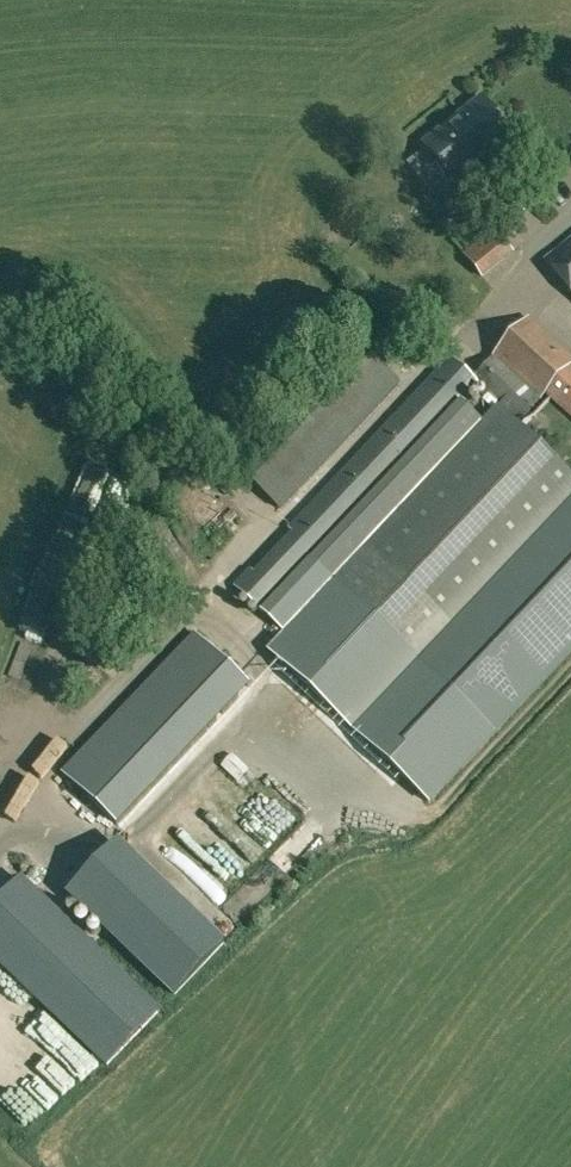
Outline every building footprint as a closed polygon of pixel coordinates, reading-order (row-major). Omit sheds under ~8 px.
[(467,178),(484,164),(498,152),(494,147),(511,134),(482,97),(424,144),(450,176),(435,188),(456,214),(480,194),(467,178)] [(547,258),(570,291),(570,239),(547,258)] [(518,244),(483,265),(490,277),(525,256),(518,244)] [(529,318),(494,355),(540,399),(545,393),(568,370),(570,367),(570,358),(529,318)] [(367,355),(249,480),(274,505),(280,510),(400,382),(369,353),(367,355)] [(249,569),(234,585),(264,613),(286,634),(334,582),(483,421),(463,402),(480,384),(473,378),(451,356),(289,528),(293,532),(254,573),(249,569)] [(493,356),(474,377),(519,421),(540,399),(493,356)] [(568,370),(545,393),(570,418),(570,372),(568,370)] [(269,652),(356,733),(421,664),(570,506),(570,474),(498,405),(483,421),(334,582),(286,634),(269,652)] [(356,733),(431,804),(496,735),(570,655),(570,506),(421,664),(356,733)] [(251,685),(194,631),(61,772),(118,826),(251,685)] [(230,756),(233,740),(219,737),(216,753),(230,756)]
